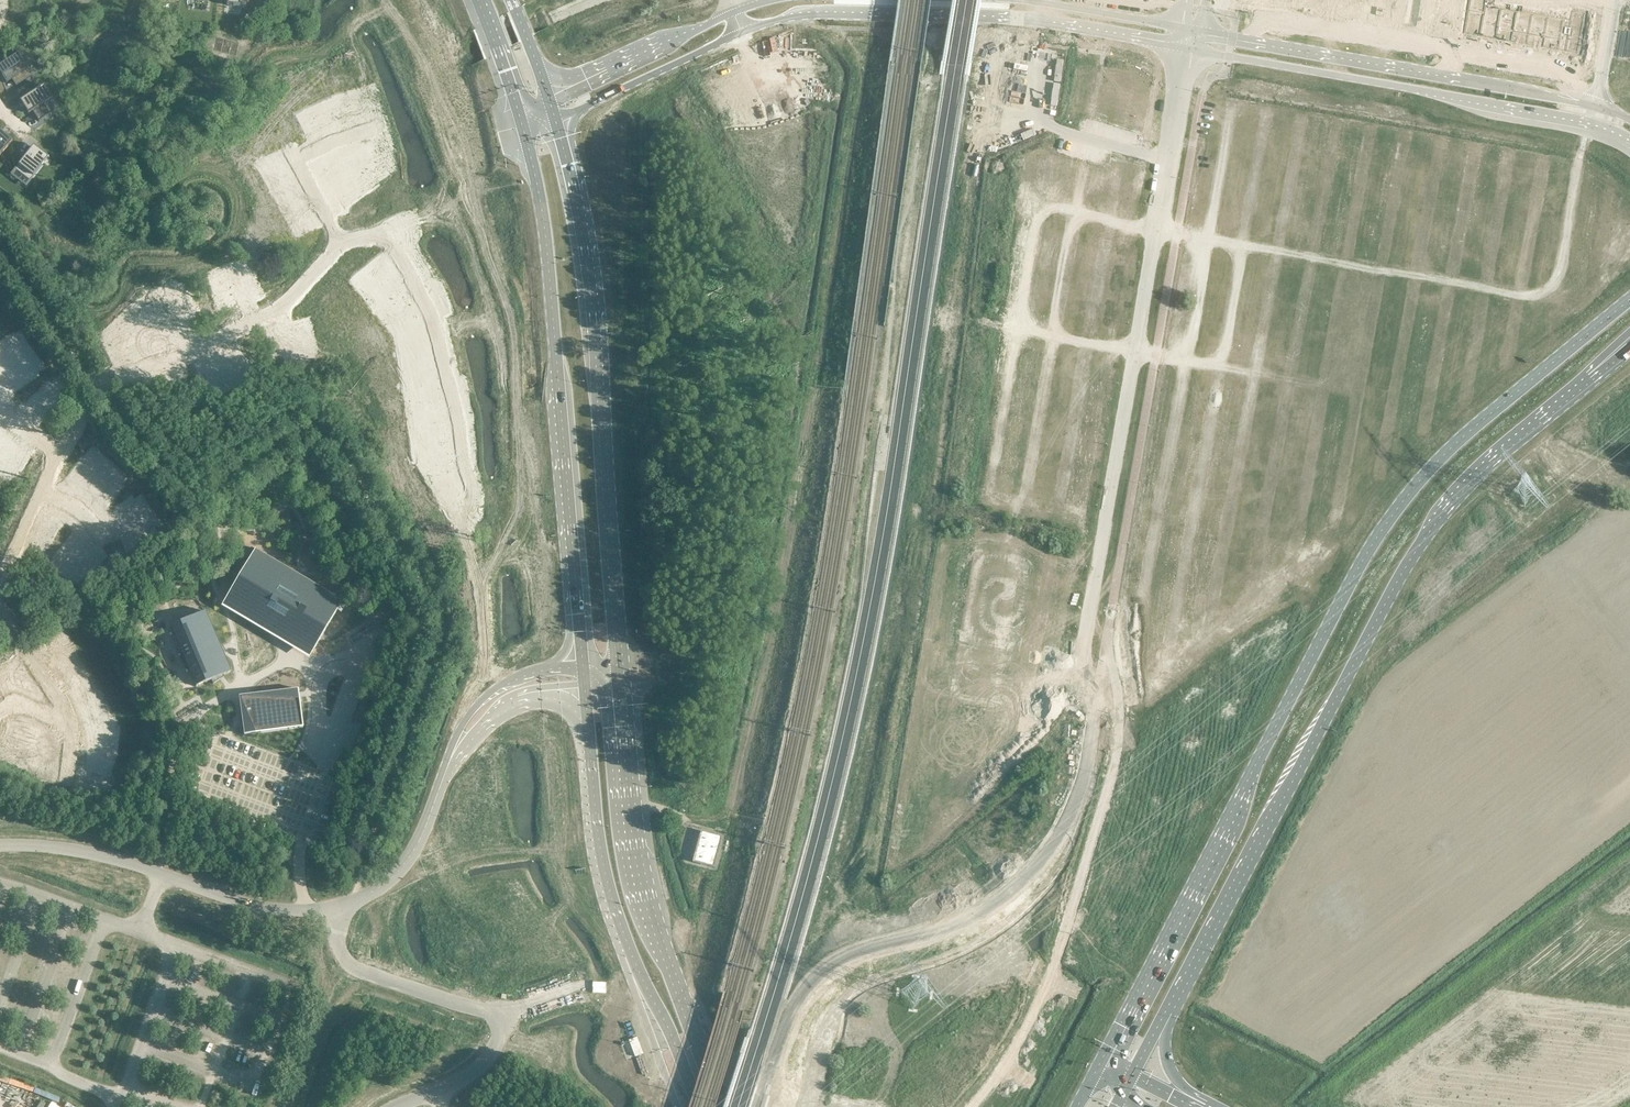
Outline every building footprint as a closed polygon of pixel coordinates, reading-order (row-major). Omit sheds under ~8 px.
[(1464,33),(1579,53),(1586,13),(1572,10),(1570,21),(1486,6),(1487,0),(1470,0),(1464,33)] [(0,67),(0,74),(6,83),(12,80),(16,86),(32,75),(28,69),(32,67),(23,52),(0,67)] [(379,84),(372,68),(360,74),(371,97),(373,96),(380,93),(382,99),(387,97),(381,83),(379,84)] [(371,97),(360,74),(349,79),(359,102),(361,101),(368,98),(371,104),(375,102),(373,96),(371,97)] [(359,102),(349,79),(337,84),(348,107),(350,106),(357,103),(360,109),(364,107),(361,101),(359,102)] [(325,89),(336,113),(345,108),(348,114),(353,112),(350,106),(348,107),(337,84),(325,89)] [(41,86),(23,97),(39,121),(50,114),(44,104),(51,100),(41,86)] [(309,124),(320,118),(314,107),(318,105),(311,92),(295,100),(309,124)] [(12,141),(6,136),(4,138),(0,134),(0,155),(12,141)] [(29,150),(14,169),(30,181),(49,157),(37,148),(33,153),(29,150)] [(384,185),(396,181),(392,165),(393,164),(389,150),(385,151),(386,157),(379,160),(377,160),(384,185)] [(372,189),(384,185),(377,160),(379,160),(377,153),(372,155),(374,161),(367,163),(365,164),(372,189)] [(360,192),(372,189),(365,164),(367,163),(365,157),(360,158),(362,164),(355,167),(353,167),(360,192)] [(340,171),(348,196),(360,192),(353,167),(355,167),(353,160),(348,162),(350,168),(340,171)] [(294,211),(272,223),(278,234),(300,222),(301,224),(307,221),(305,216),(299,220),(295,213),(294,211)] [(278,234),(284,246),(299,237),(300,239),(313,231),(311,227),(305,230),(301,224),(300,222),(278,234)] [(356,274),(343,285),(351,295),(371,280),(370,278),(365,271),(370,267),(367,264),(355,273),(356,274)] [(371,280),(351,295),(358,305),(379,289),(377,288),(373,281),(378,277),(375,274),(370,278),(371,280)] [(0,343),(0,365),(4,370),(11,365),(28,353),(20,342),(13,333),(8,337),(0,343)] [(30,360),(9,376),(19,389),(40,374),(30,360)] [(49,383),(30,401),(42,413),(60,394),(49,383)] [(0,433),(0,460),(13,443),(0,433)] [(17,445),(4,468),(16,475),(29,452),(17,445)] [(69,481),(82,491),(97,473),(97,472),(96,472),(83,462),(69,480),(69,481)] [(117,481),(110,475),(94,496),(107,506),(121,488),(123,485),(117,481)] [(146,517),(125,533),(135,546),(156,530),(146,517)] [(250,558),(227,597),(314,649),(337,610),(341,613),(346,604),(341,601),(341,602),(304,579),(304,578),(291,570),(290,571),(256,551),(256,550),(251,547),(246,556),(250,558)] [(104,560),(92,549),(74,569),(87,580),(104,560)] [(170,626),(184,658),(181,659),(183,663),(185,662),(196,687),(200,685),(211,680),(213,684),(220,679),(219,677),(231,672),(223,652),(222,653),(217,637),(210,622),(206,611),(173,625),(170,626)] [(248,702),(240,703),(242,716),(244,735),(303,728),(298,689),(247,696),(248,702)] [(701,831),(693,862),(714,867),(722,837),(701,831)] [(641,1034),(618,1042),(627,1067),(650,1058),(641,1034)] [(19,1104),(8,1099),(4,1106),(17,1106),(19,1104)]
